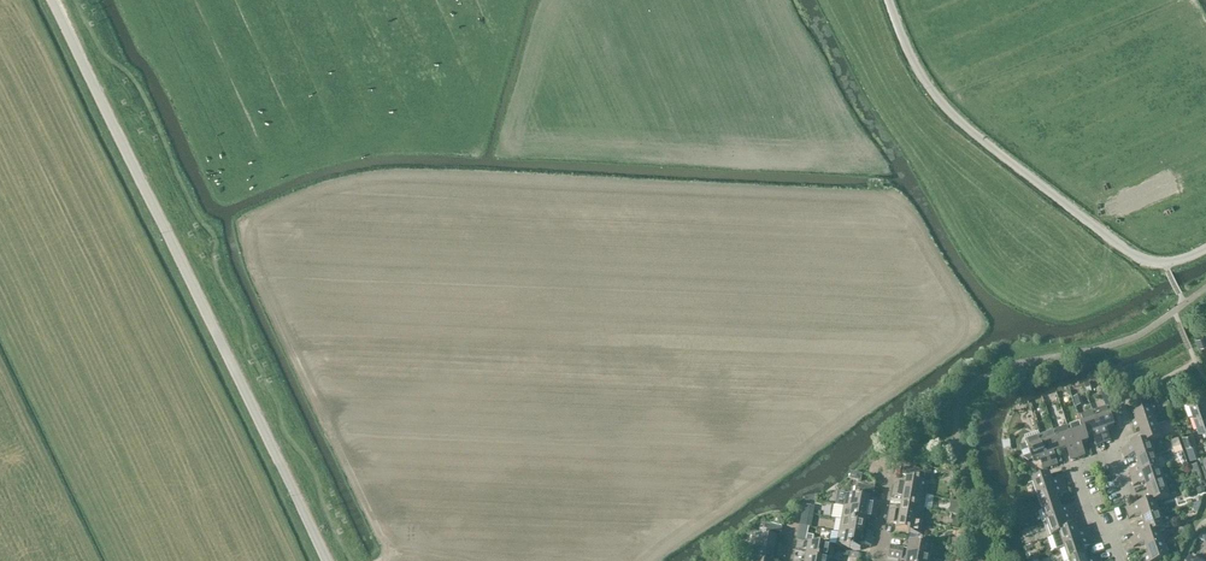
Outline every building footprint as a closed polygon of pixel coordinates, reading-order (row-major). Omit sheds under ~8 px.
[(1195,413),(1205,409),(1205,393),(1190,398),(1195,413)] [(1136,433),(1140,432),(1140,431),(1157,425),(1153,412),(1156,411),(1153,404),(1144,407),(1146,413),(1135,417),(1137,424),(1133,425),(1136,433)] [(1205,425),(1205,409),(1195,413),(1200,427),(1205,425)] [(1109,410),(1094,415),(1104,444),(1111,441),(1107,430),(1114,428),(1109,410)] [(1097,446),(1104,444),(1094,415),(1080,420),(1082,426),(1082,425),(1086,437),(1087,437),(1093,435),(1097,446)] [(1082,426),(1069,430),(1078,458),(1085,456),(1082,445),(1089,443),(1087,437),(1086,437),(1082,425),(1082,426)] [(1151,443),(1162,439),(1157,425),(1140,431),(1140,432),(1142,438),(1131,442),(1133,448),(1151,443)] [(1069,430),(1055,435),(1061,452),(1068,450),(1071,461),(1078,458),(1069,430)] [(1055,435),(1041,439),(1051,467),(1058,465),(1054,454),(1061,452),(1055,435)] [(1044,470),(1051,467),(1041,439),(1027,444),(1033,461),(1040,459),(1044,470)] [(1196,440),(1191,442),(1194,454),(1200,452),(1196,440)] [(1136,455),(1138,462),(1156,456),(1151,443),(1133,448),(1122,452),(1125,459),(1136,455)] [(1129,472),(1132,480),(1160,470),(1156,456),(1138,462),(1140,469),(1129,472)] [(893,484),(892,491),(927,497),(931,472),(925,471),(915,469),(916,465),(905,463),(904,467),(903,467),(902,475),(906,476),(904,486),(893,484)] [(1165,484),(1160,470),(1132,480),(1134,486),(1145,483),(1147,490),(1165,484)] [(1033,482),(1038,497),(1066,487),(1064,480),(1053,484),(1051,477),(1033,482)] [(1170,498),(1165,484),(1147,490),(1150,497),(1139,500),(1141,507),(1156,502),(1156,503),(1170,498)] [(846,495),(843,508),(877,514),(878,508),(868,506),(870,495),(874,496),(875,488),(858,485),(857,493),(859,493),(858,497),(846,495)] [(1038,497),(1043,510),(1060,505),(1058,498),(1069,494),(1066,487),(1038,497)] [(901,499),(900,505),(924,510),(927,497),(892,491),(891,497),(901,499)] [(1141,515),(1143,522),(1161,516),(1156,503),(1156,502),(1141,507),(1127,511),(1130,519),(1141,515)] [(924,510),(900,505),(899,512),(889,510),(888,516),(922,523),(924,510)] [(1060,505),(1043,510),(1047,524),(1076,515),(1073,508),(1062,511),(1060,505)] [(843,508),(841,521),(865,525),(866,519),(876,520),(877,514),(843,508)] [(1078,522),(1076,515),(1047,524),(1052,538),(1060,535),(1069,532),(1069,531),(1067,525),(1078,522)] [(919,536),(922,523),(888,516),(887,523),(897,525),(895,531),(919,536)] [(1134,532),(1137,539),(1160,532),(1165,530),(1161,516),(1143,522),(1145,528),(1134,532)] [(838,534),(872,540),(874,533),(863,531),(865,525),(841,521),(838,534)] [(765,537),(776,540),(776,536),(781,536),(782,528),(765,525),(764,533),(766,534),(765,537)] [(1060,535),(1065,549),(1093,539),(1091,532),(1080,536),(1077,528),(1069,531),(1069,532),(1060,535)] [(1145,544),(1147,551),(1164,545),(1160,532),(1137,539),(1131,540),(1134,548),(1145,544)] [(871,546),(872,540),(838,534),(836,547),(860,551),(861,544),(871,546)] [(776,540),(765,537),(752,535),(750,548),(774,553),(775,547),(776,540)] [(1069,560),(1073,560),(1087,557),(1084,550),(1095,546),(1093,539),(1065,549),(1069,560)] [(805,558),(821,560),(829,560),(831,549),(797,543),(796,550),(806,552),(805,558)] [(907,550),(897,548),(896,554),(930,560),(932,547),(908,543),(907,550)] [(1164,545),(1147,551),(1149,558),(1140,560),(1164,560),(1169,559),(1164,545)] [(1052,546),(1043,553),(1048,559),(1057,552),(1052,546)] [(774,553),(750,548),(748,560),(772,560),(773,559),(783,560),(784,554),(774,553)]
